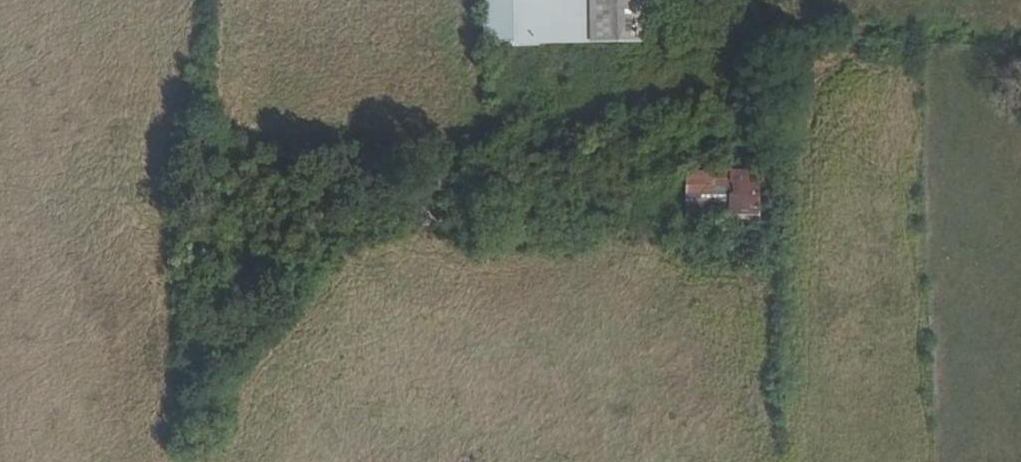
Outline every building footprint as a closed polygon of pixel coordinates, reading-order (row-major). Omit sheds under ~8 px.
[(486,45),(531,44),(530,0),(485,0),(486,45)] [(531,44),(593,43),(647,41),(646,0),(530,0),(531,44)] [(684,171),(685,218),(757,217),(756,170),(684,171)]
